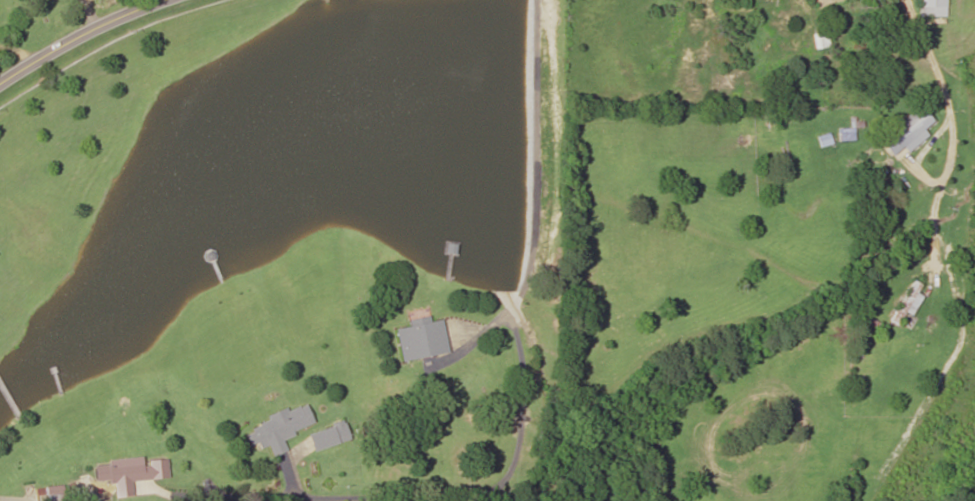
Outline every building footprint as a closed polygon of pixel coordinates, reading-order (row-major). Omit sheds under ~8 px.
[(946,16),(946,0),(918,0),(918,16),(946,16)] [(814,47),(828,45),(826,31),(812,33),(814,47)] [(962,64),(973,81),(974,80),(974,56),(962,64)] [(928,133),(924,128),(934,120),(920,103),(878,138),(897,160),(928,133)] [(838,138),(853,138),(853,128),(838,128),(838,138)] [(889,319),(898,325),(907,310),(911,313),(922,296),(916,292),(921,284),(914,279),(889,319)] [(882,325),(861,312),(857,318),(879,331),(882,325)] [(395,325),(400,359),(447,352),(442,318),(395,325)] [(312,424),(303,401),(265,416),(267,421),(244,431),(250,448),(267,441),(272,455),(285,450),(279,437),(312,424)] [(339,427),(338,422),(331,422),(333,437),(344,435),(343,426),(339,427)] [(114,495),(131,494),(129,479),(167,476),(166,458),(145,460),(144,458),(93,461),(94,481),(113,480),(114,495)]
